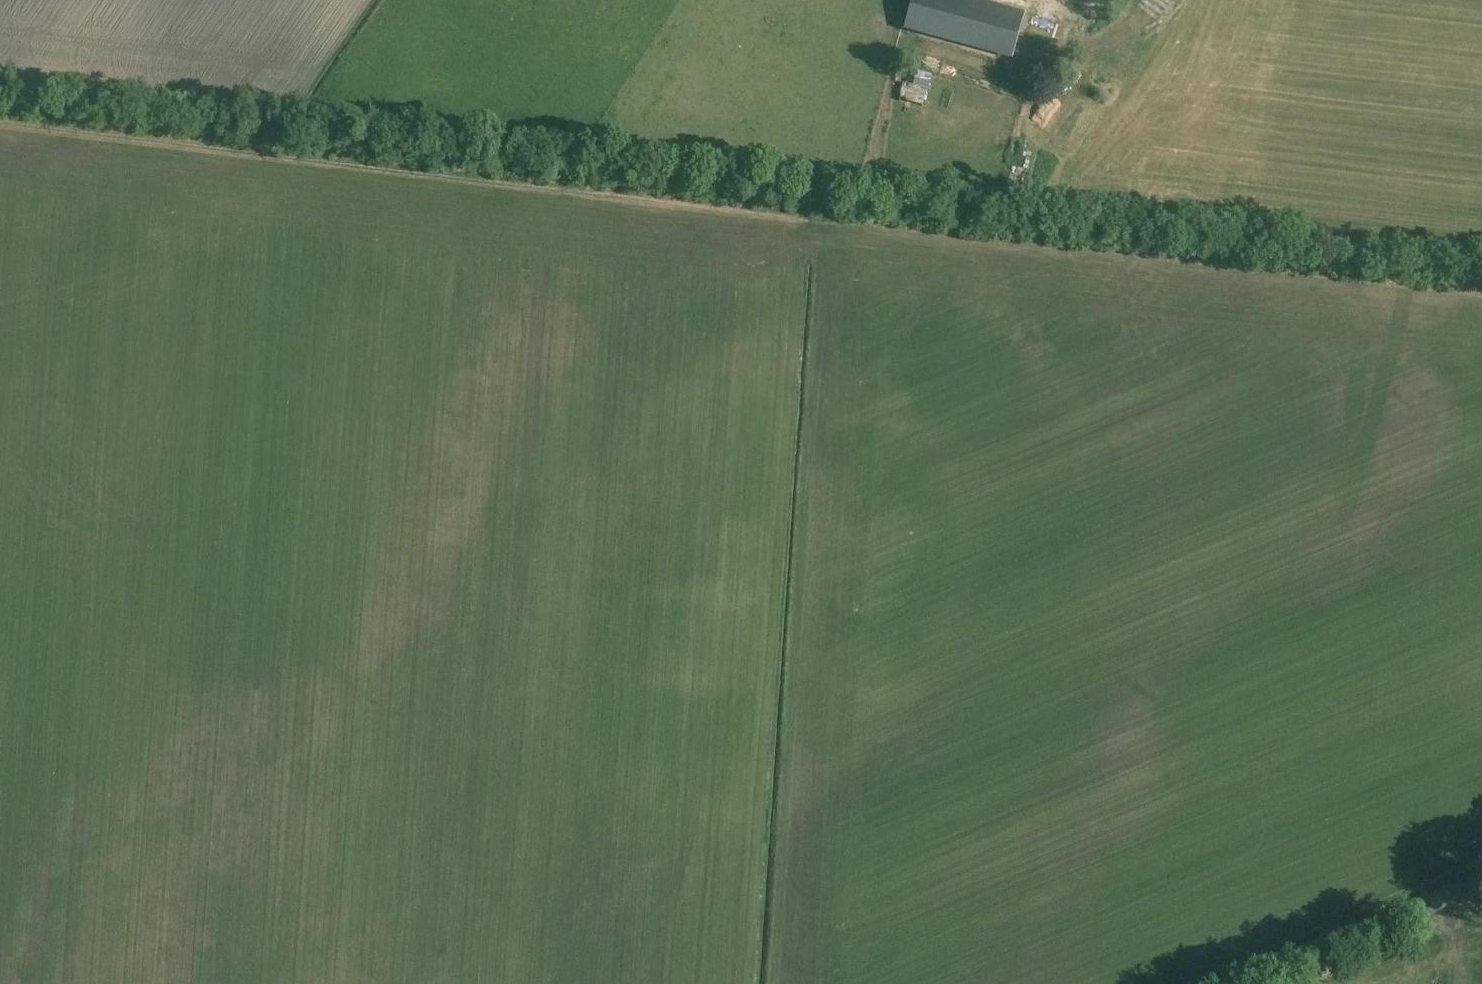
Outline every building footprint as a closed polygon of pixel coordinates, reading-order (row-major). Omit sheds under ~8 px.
[(1012,54),(1024,15),(971,0),(922,0),(915,27),(1012,54)]
